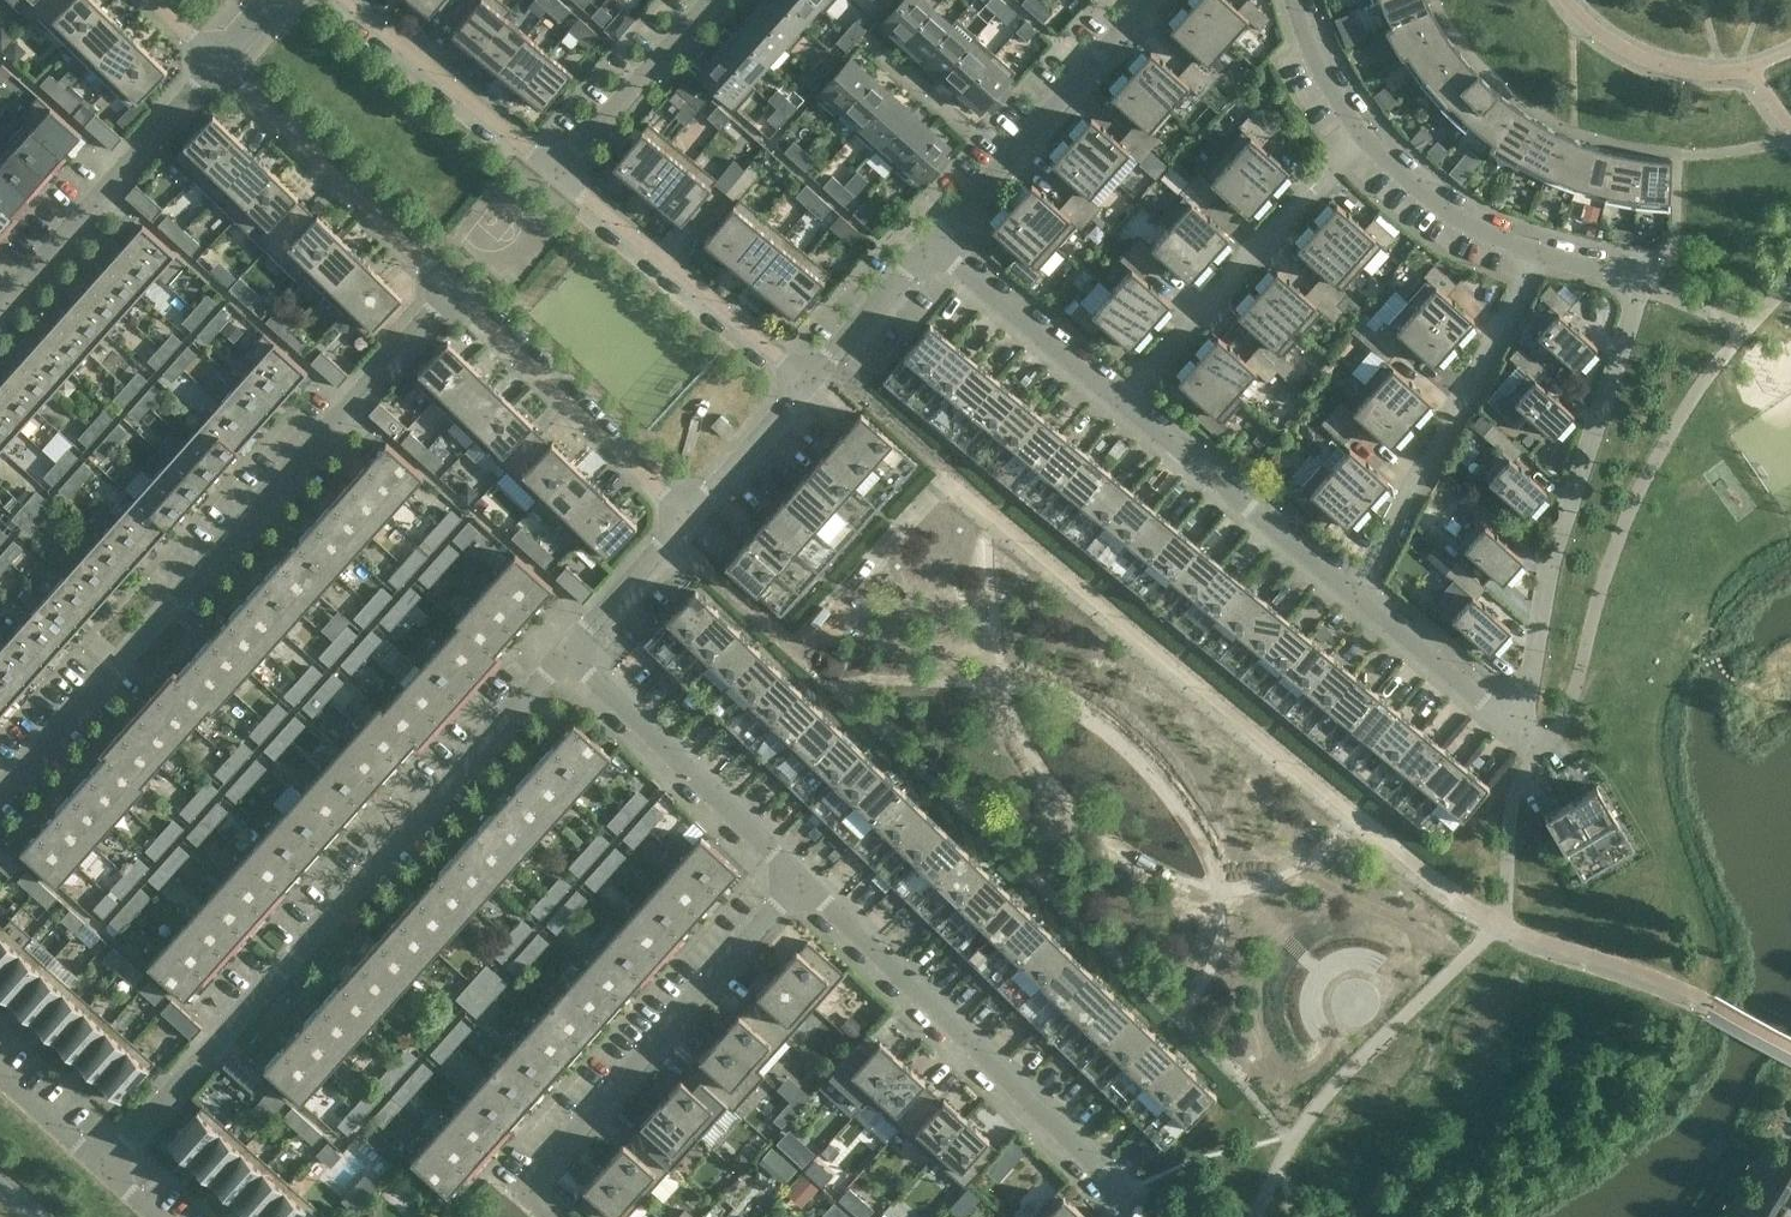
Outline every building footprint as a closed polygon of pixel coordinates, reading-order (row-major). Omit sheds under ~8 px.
[(52,0),(10,0),(31,21),(52,0)] [(105,8),(97,0),(52,0),(31,21),(32,22),(38,16),(69,45),(105,8)] [(429,15),(441,0),(411,0),(429,15)] [(511,7),(502,0),(478,0),(451,33),(474,52),(511,7)] [(547,9),(555,0),(537,0),(547,9)] [(561,0),(555,0),(547,9),(560,20),(571,8),(561,0)] [(774,0),(764,0),(751,15),(790,49),(807,30),(774,0)] [(813,0),(774,0),(807,30),(808,29),(802,24),(818,6),(824,11),(813,0)] [(824,11),(834,0),(813,0),(824,11)] [(890,0),(874,0),(872,3),(882,12),(892,1),(890,0)] [(938,0),(902,0),(882,22),(902,39),(938,0)] [(951,24),(933,8),(940,0),(938,0),(902,39),(922,57),(951,24)] [(996,13),(1006,2),(1004,0),(989,0),(986,3),(996,13)] [(1032,12),(1042,1),(1041,0),(1024,0),(1021,2),(1032,12)] [(1190,6),(1229,40),(1248,18),(1260,29),(1270,18),(1250,0),(1245,0),(1238,8),(1229,0),(1190,0),(1193,2),(1190,6)] [(1428,0),(1380,0),(1392,26),(1430,6),(1428,0)] [(1053,11),(1042,1),(1032,12),(1043,22),(1053,11)] [(1006,2),(996,13),(1007,23),(1017,12),(1006,2)] [(601,4),(591,15),(602,25),(612,14),(601,4)] [(1209,62),(1229,40),(1190,6),(1187,9),(1182,5),(1169,19),(1174,24),(1170,28),(1198,53),(1188,64),(1210,84),(1220,73),(1209,62)] [(1401,58),(1444,29),(1430,6),(1392,26),(1386,29),(1401,58)] [(497,71),(527,34),(506,16),(512,8),(511,7),(474,52),(497,71)] [(89,65),(125,28),(105,8),(69,45),(85,60),(89,65)] [(790,49),(751,15),(734,34),(766,63),(783,44),(789,50),(790,49)] [(569,28),(591,48),(602,36),(580,16),(569,28)] [(942,75),(976,36),(977,35),(958,17),(951,24),(922,57),(942,75)] [(856,19),(846,30),(857,40),(867,29),(856,19)] [(1026,19),(1016,31),(1027,40),(1037,29),(1026,19)] [(110,85),(146,48),(125,28),(89,65),(108,83),(110,85)] [(1420,83),(1460,51),(1444,29),(1401,58),(1420,83)] [(846,30),(829,49),(840,59),(857,40),(846,30)] [(519,89),(550,52),(527,34),(497,71),(519,89)] [(766,63),(734,34),(716,54),(755,88),(756,87),(750,81),(766,63)] [(961,92),(995,53),(976,36),(942,75),(961,92)] [(168,69),(146,48),(110,85),(132,106),(168,69)] [(829,49),(812,69),(822,78),(840,59),(829,49)] [(1133,69),(1130,72),(1169,107),(1189,85),(1201,95),(1210,84),(1188,64),(1178,75),(1150,50),(1146,54),(1142,50),(1129,65),(1133,69)] [(1441,107),(1478,72),(1460,51),(1420,83),(1441,107)] [(573,72),(550,52),(519,89),(542,109),(552,97),(558,102),(571,87),(565,82),(573,72)] [(1005,84),(1016,71),(995,53),(961,92),(981,110),(987,104),(992,108),(1010,89),(1005,84)] [(755,88),(716,54),(698,74),(737,108),(755,88)] [(836,114),(870,75),(850,57),(816,96),(836,114)] [(822,78),(812,69),(801,80),(812,90),(822,78)] [(1169,107),(1130,72),(1127,75),(1123,71),(1110,86),(1114,90),(1110,95),(1138,119),(1128,130),(1151,150),(1161,139),(1149,129),(1169,107)] [(1464,129),(1497,90),(1478,72),(1441,107),(1464,129)] [(67,88),(50,73),(41,83),(57,98),(67,88)] [(855,132),(890,93),(870,75),(836,114),(837,115),(843,109),(860,125),(855,131),(855,132)] [(676,88),(699,108),(710,96),(687,76),(676,88)] [(73,113),(83,103),(67,88),(57,98),(73,113)] [(1494,143),(1519,107),(1497,90),(1464,129),(1465,130),(1470,124),(1494,143)] [(875,149),(909,110),(890,93),(855,132),(875,149)] [(82,134),(38,95),(20,115),(63,154),(82,134)] [(787,96),(777,107),(788,117),(798,106),(787,96)] [(708,116),(720,127),(731,115),(718,104),(708,116)] [(767,118),(778,128),(788,117),(777,107),(767,118)] [(1516,166),(1542,121),(1519,107),(1494,143),(1490,148),(1516,166)] [(894,166),(929,128),(909,110),(875,149),(894,166)] [(96,112),(85,124),(112,149),(123,137),(96,112)] [(236,135),(214,114),(172,157),(194,178),(236,135)] [(1238,126),(1242,130),(1223,151),(1270,192),(1273,189),(1277,193),(1290,179),(1286,174),(1290,170),(1262,145),(1272,134),(1249,114),(1238,126)] [(63,154),(20,115),(19,117),(25,122),(9,140),(46,174),(47,173),(63,154)] [(1074,135),(1071,138),(1110,173),(1129,151),(1141,162),(1151,150),(1128,130),(1119,141),(1091,116),(1087,120),(1082,116),(1069,131),(1074,135)] [(1545,180),(1566,134),(1542,121),(1516,166),(1545,180)] [(635,185),(672,141),(649,122),(635,139),(628,134),(615,150),(621,155),(612,166),(635,185)] [(949,146),(929,128),(894,166),(914,184),(926,172),(931,177),(949,157),(944,152),(949,146)] [(1576,187),(1591,144),(1566,134),(1545,180),(1547,181),(1549,176),(1576,187)] [(214,198),(256,155),(236,135),(194,178),(214,198)] [(1110,173),(1071,138),(1068,142),(1063,138),(1050,152),(1055,156),(1051,161),(1079,186),(1069,197),(1092,217),(1102,206),(1090,195),(1110,173)] [(9,140),(0,150),(0,167),(29,193),(29,192),(46,174),(9,140)] [(794,140),(784,151),(795,160),(805,149),(794,140)] [(658,204),(695,159),(672,141),(635,185),(658,204)] [(1605,201),(1617,151),(1591,144),(1576,187),(1604,195),(1603,200),(1605,201)] [(805,149),(795,160),(806,170),(816,159),(805,149)] [(1270,192),(1223,151),(1204,172),(1200,168),(1189,180),(1212,201),(1222,190),(1249,215),(1253,210),(1258,215),(1271,200),(1267,196),(1270,192)] [(1637,207),(1644,155),(1617,151),(1605,201),(1637,207)] [(277,175),(256,155),(214,198),(235,218),(277,175)] [(1671,158),(1644,155),(1637,207),(1670,209),(1671,158)] [(715,183),(726,192),(751,161),(745,168),(734,159),(718,178),(695,159),(658,204),(681,223),(712,186),(715,183)] [(726,260),(763,216),(741,197),(763,171),(751,161),(726,192),(737,201),(734,204),(734,205),(703,242),(726,260)] [(0,167),(0,202),(12,212),(13,211),(29,193),(0,167)] [(823,185),(834,195),(843,184),(833,174),(823,185)] [(266,248),(307,207),(297,197),(299,196),(277,175),(235,218),(266,248)] [(1202,211),(1212,201),(1189,180),(1179,192),(1184,196),(1164,218),(1171,224),(1210,259),(1213,255),(1218,259),(1230,245),(1226,241),(1230,236),(1202,211)] [(1081,229),(1092,217),(1069,197),(1059,207),(1032,182),(1028,187),(1023,183),(1010,197),(1014,202),(1011,205),(1058,246),(1077,225),(1081,229)] [(163,208),(136,183),(126,195),(153,220),(163,208)] [(809,206),(819,194),(806,183),(796,195),(809,206)] [(854,194),(843,184),(834,195),(845,205),(854,194)] [(821,217),(832,206),(819,194),(809,206),(821,217)] [(0,202),(0,232),(16,214),(13,211),(12,212),(0,202)] [(874,211),(863,202),(853,213),(864,222),(874,211)] [(1320,222),(1317,225),(1363,266),(1382,245),(1393,255),(1404,243),(1374,216),(1364,227),(1337,203),(1333,207),(1328,203),(1315,217),(1320,222)] [(1039,267),(1058,246),(1011,205),(1008,208),(1004,204),(991,219),(995,223),(991,227),(1019,252),(1009,263),(1032,283),(1043,271),(1039,267)] [(339,236),(339,235),(318,214),(316,216),(307,207),(266,248),(290,271),(298,278),(339,236)] [(167,213),(158,224),(175,239),(184,229),(167,213)] [(841,214),(830,225),(852,246),(863,234),(841,214)] [(749,279),(786,234),(763,216),(726,260),(749,279)] [(187,263),(143,224),(126,243),(169,282),(187,263)] [(1210,259),(1171,224),(1152,246),(1140,236),(1130,247),(1152,267),(1162,256),(1190,281),(1194,277),(1199,281),(1212,266),(1207,262),(1210,259)] [(1344,287),(1363,266),(1317,225),(1314,228),(1309,224),(1296,239),(1300,243),(1296,247),(1324,272),(1315,283),(1344,310),(1345,309),(1338,303),(1348,291),(1344,287)] [(201,244),(184,229),(175,239),(191,254),(201,244)] [(771,297),(808,253),(786,234),(749,279),(771,297)] [(360,256),(360,255),(339,235),(339,236),(298,278),(299,280),(305,273),(319,287),(324,292),(360,256)] [(169,282),(126,243),(108,263),(141,292),(157,275),(167,284),(169,282)] [(1143,278),(1152,267),(1130,247),(1120,258),(1132,268),(1112,290),(1151,325),(1154,322),(1158,326),(1171,311),(1167,307),(1171,303),(1143,278)] [(831,272),(808,253),(771,297),(794,317),(803,306),(810,311),(822,295),(816,290),(831,272)] [(381,276),(360,255),(360,256),(324,292),(343,310),(345,312),(381,276)] [(220,258),(212,266),(228,282),(236,274),(220,258)] [(141,292),(108,263),(91,282),(124,312),(141,292)] [(1427,279),(1409,300),(1455,342),(1458,339),(1463,343),(1476,328),(1471,324),(1475,320),(1447,295),(1457,284),(1434,263),(1423,276),(1427,279)] [(1344,310),(1315,283),(1305,294),(1277,269),(1273,273),(1269,269),(1255,284),(1260,288),(1257,291),(1303,333),(1322,312),(1333,322),(1344,310)] [(402,296),(381,276),(345,312),(367,333),(402,296)] [(124,312),(91,282),(73,302),(106,331),(124,312)] [(1593,350),(1597,346),(1562,315),(1572,304),(1550,284),(1540,295),(1551,305),(1530,328),(1577,369),(1580,365),(1585,369),(1598,354),(1593,350)] [(1148,328),(1151,325),(1112,290),(1092,312),(1080,302),(1070,313),(1093,333),(1103,322),(1131,347),(1135,343),(1139,347),(1152,333),(1148,328)] [(1285,354),(1303,333),(1257,291),(1254,295),(1249,290),(1236,305),(1241,309),(1237,314),(1265,339),(1255,349),(1278,370),(1277,370),(1284,376),(1296,364),(1285,354)] [(205,316),(217,302),(208,293),(195,307),(205,316)] [(1455,342),(1409,300),(1390,321),(1386,318),(1375,329),(1368,323),(1368,324),(1397,350),(1407,339),(1435,364),(1439,360),(1443,364),(1457,350),(1452,345),(1455,342)] [(106,331),(73,302),(56,321),(89,351),(106,331)] [(219,329),(232,315),(222,306),(210,320),(219,329)] [(183,321),(192,330),(205,316),(195,307),(183,321)] [(276,309),(266,321),(282,336),(293,324),(276,309)] [(210,320),(197,335),(207,343),(219,329),(210,320)] [(89,351),(56,321),(39,341),(72,370),(89,351)] [(906,400),(953,342),(931,323),(883,381),(906,400)] [(310,339),(293,324),(282,336),(299,351),(310,339)] [(1395,366),(1388,360),(1397,350),(1368,324),(1358,335),(1385,359),(1365,381),(1412,423),(1415,420),(1419,424),(1432,409),(1428,405),(1432,400),(1394,367),(1395,366)] [(170,354),(183,340),(173,332),(161,346),(170,354)] [(308,371),(264,332),(247,352),(290,391),(308,371)] [(1278,370),(1255,349),(1245,360),(1218,335),(1214,340),(1209,335),(1196,350),(1201,354),(1198,358),(1236,392),(1237,392),(1256,370),(1268,381),(1277,370),(1278,370)] [(72,370),(39,341),(21,360),(54,390),(72,370)] [(434,399),(470,362),(448,341),(413,378),(434,399)] [(928,418),(976,361),(953,342),(906,400),(928,418)] [(185,368),(198,354),(188,345),(175,359),(185,368)] [(1549,371),(1519,345),(1509,356),(1527,372),(1507,395),(1501,390),(1490,402),(1514,424),(1526,412),(1553,436),(1557,432),(1562,436),(1575,422),(1570,418),(1574,413),(1539,382),(1549,371)] [(148,360),(158,368),(170,354),(161,346),(148,360)] [(322,350),(311,362),(338,386),(349,374),(322,350)] [(290,391),(247,352),(245,354),(255,363),(240,381),(273,410),(290,391)] [(1244,398),(1237,392),(1236,392),(1198,358),(1195,361),(1190,357),(1177,371),(1181,376),(1177,380),(1205,405),(1195,416),(1218,436),(1229,424),(1225,420),(1244,398)] [(175,359),(163,373),(172,382),(185,368),(175,359)] [(54,390),(21,360),(4,379),(37,409),(54,390)] [(950,437),(998,379),(976,361),(928,418),(950,437)] [(455,419),(491,382),(470,362),(434,399),(455,419)] [(135,393),(148,379),(138,370),(126,384),(135,393)] [(37,409),(4,379),(0,384),(0,411),(19,428),(37,409)] [(973,455),(1020,397),(998,379),(950,437),(973,455)] [(255,430),(273,410),(240,381),(222,400),(255,430)] [(1412,423),(1365,381),(1365,382),(1372,389),(1353,410),(1342,400),(1332,411),(1354,431),(1364,420),(1392,445),(1396,441),(1400,445),(1413,431),(1409,426),(1412,423)] [(476,439),(511,402),(491,382),(455,419),(476,439)] [(113,398),(123,407),(135,393),(126,384),(113,398)] [(150,406),(163,392),(153,384),(141,398),(150,406)] [(995,474),(1043,416),(1020,397),(973,455),(995,474)] [(141,398),(128,412),(138,420),(150,406),(141,398)] [(255,430),(222,400),(205,419),(238,449),(255,430)] [(407,426),(379,401),(369,413),(396,438),(407,426)] [(532,425),(533,423),(511,402),(476,439),(507,469),(541,434),(532,425)] [(101,432),(113,418),(104,409),(91,423),(101,432)] [(19,428),(0,411),(0,446),(2,448),(19,428)] [(1354,431),(1332,411),(1322,422),(1344,442),(1354,431)] [(862,412),(842,434),(898,484),(917,463),(862,412)] [(1513,460),(1522,449),(1481,412),(1471,423),(1501,450),(1481,473),(1527,514),(1531,510),(1535,514),(1548,500),(1544,496),(1547,491),(1513,460)] [(712,424),(723,435),(732,425),(721,414),(712,424)] [(1017,492),(1065,434),(1043,416),(995,474),(1017,492)] [(220,468),(238,449),(205,419),(187,439),(220,468)] [(116,445),(128,431),(119,422),(106,436),(116,445)] [(79,437),(88,446),(101,432),(91,423),(79,437)] [(56,457),(73,439),(58,425),(41,443),(56,457)] [(412,430),(401,442),(418,457),(428,445),(412,430)] [(538,500),(574,463),(553,442),(551,443),(541,434),(507,469),(537,499),(538,500)] [(898,484),(842,434),(822,456),(878,506),(898,484)] [(1039,511),(1087,453),(1065,434),(1017,492),(1039,511)] [(106,436),(94,450),(103,459),(116,445),(106,436)] [(203,488),(220,468),(187,439),(170,458),(203,488)] [(424,475),(387,441),(369,461),(406,495),(424,475)] [(445,460),(428,445),(418,457),(434,472),(445,460)] [(1389,482),(1350,447),(1330,469),(1369,504),(1372,501),(1376,505),(1389,490),(1385,486),(1389,482)] [(66,470),(79,456),(69,448),(57,462),(66,470)] [(1062,529),(1110,471),(1087,453),(1039,511),(1062,529)] [(878,506),(822,456),(803,478),(859,528),(878,506)] [(203,488),(170,458),(153,478),(186,507),(203,488)] [(81,484),(93,470),(84,461),(71,475),(81,484)] [(406,495),(369,461),(351,481),(389,514),(406,495)] [(44,476),(54,484),(66,470),(57,462),(44,476)] [(1292,474),(1281,486),(1311,512),(1321,501),(1348,526),(1352,522),(1357,526),(1370,512),(1366,507),(1369,504),(1330,469),(1323,462),(1303,484),(1292,474)] [(559,520),(595,483),(574,463),(538,500),(537,499),(532,504),(554,526),(560,520),(559,520)] [(1084,547),(1132,490),(1110,471),(1062,529),(1084,547)] [(71,475),(59,489),(68,498),(81,484),(71,475)] [(186,507),(153,478),(135,497),(168,527),(186,507)] [(859,528),(803,478),(784,499),(839,549),(859,528)] [(389,514),(351,481),(334,500),(371,533),(389,514)] [(579,540),(615,503),(595,483),(559,520),(577,538),(579,540)] [(33,512),(46,498),(37,489),(24,504),(33,512)] [(1106,566),(1154,508),(1132,490),(1084,547),(1106,566)] [(1498,517),(1469,490),(1459,502),(1477,518),(1456,541),(1503,582),(1507,578),(1511,582),(1524,567),(1520,563),(1523,559),(1488,528),(1498,517)] [(151,546),(168,527),(135,497),(118,517),(151,546)] [(55,506),(46,498),(33,512),(43,520),(55,506)] [(839,549),(784,499),(764,521),(820,571),(839,549)] [(371,533),(334,500),(317,519),(354,553),(371,533)] [(637,524),(615,503),(579,540),(601,561),(637,524)] [(21,526),(33,512),(24,504),(12,518),(21,526)] [(448,533),(462,518),(451,508),(437,524),(448,533)] [(1129,584),(1176,527),(1154,508),(1106,566),(1129,584)] [(30,534),(43,520),(33,512),(21,526),(30,534)] [(151,546),(118,517),(100,536),(133,566),(151,546)] [(354,553),(317,519),(299,539),(337,572),(354,553)] [(469,521),(453,538),(464,548),(479,530),(469,521)] [(820,571),(764,521),(745,543),(801,593),(820,571)] [(423,540),(434,549),(448,533),(437,524),(423,540)] [(522,525),(511,537),(528,552),(539,540),(522,525)] [(9,534),(0,526),(0,544),(9,534)] [(1151,603),(1199,545),(1176,527),(1129,584),(1151,603)] [(133,566),(100,536),(83,555),(116,585),(133,566)] [(11,562),(24,548),(14,539),(2,553),(11,562)] [(337,572),(299,539),(282,558),(319,592),(337,572)] [(555,555),(539,540),(528,552),(545,567),(555,555)] [(445,569),(460,552),(449,542),(434,560),(445,569)] [(801,593),(745,543),(725,565),(781,615),(801,593)] [(582,544),(572,553),(586,568),(595,559),(582,544)] [(1173,621),(1221,564),(1199,545),(1151,603),(1173,621)] [(413,572),(427,556),(417,547),(403,563),(413,572)] [(0,555),(0,574),(11,562),(2,553),(0,555)] [(553,587),(516,553),(496,575),(533,609),(553,587)] [(116,585),(83,555),(66,575),(99,604),(116,585)] [(319,592),(282,558),(264,578),(302,611),(319,592)] [(434,560),(418,577),(429,586),(445,569),(434,560)] [(1486,587),(1456,560),(1446,571),(1453,578),(1433,601),(1463,628),(1455,637),(1469,650),(1478,640),(1490,651),(1494,647),(1499,652),(1512,637),(1507,633),(1511,629),(1476,598),(1486,587)] [(562,561),(551,573),(583,601),(594,590),(562,561)] [(389,578),(399,588),(413,572),(403,563),(389,578)] [(1196,640),(1243,582),(1221,564),(1173,621),(1196,640)] [(99,604),(66,575),(48,594),(81,624),(99,604)] [(533,609),(496,575),(477,597),(514,630),(533,609)] [(302,611),(264,578),(247,597),(284,631),(302,611)] [(1218,658),(1266,600),(1243,582),(1196,640),(1218,658)] [(379,611),(393,595),(382,585),(368,601),(379,611)] [(406,612),(422,595),(411,585),(395,603),(406,612)] [(665,664),(717,610),(696,589),(644,643),(665,664)] [(81,624),(48,594),(31,614),(64,643),(81,624)] [(284,631),(247,597),(230,617),(267,650),(284,631)] [(514,630),(477,597),(457,618),(498,655),(499,654),(496,651),(514,630)] [(1240,677),(1288,619),(1266,600),(1218,658),(1240,677)] [(354,617),(365,626),(379,611),(368,601),(354,617)] [(395,603),(380,620),(391,629),(406,612),(395,603)] [(686,684),(738,630),(717,610),(665,664),(686,684)] [(64,643),(31,614),(13,633),(46,663),(64,643)] [(267,650),(230,617),(212,636),(249,669),(267,650)] [(498,655),(457,618),(456,620),(459,623),(442,643),(479,677),(498,655)] [(1262,695),(1310,637),(1288,619),(1240,677),(1262,695)] [(344,649),(358,634),(347,624),(333,640),(344,649)] [(367,655),(383,638),(372,629),(357,646),(367,655)] [(707,704),(759,650),(738,630),(686,684),(707,704)] [(13,633),(0,648),(0,656),(29,682),(46,663),(13,633)] [(249,669),(212,636),(195,655),(232,689),(249,669)] [(1285,714),(1333,656),(1310,637),(1262,695),(1285,714)] [(319,656),(330,665),(344,649),(333,640),(319,656)] [(479,677),(442,643),(422,665),(459,698),(479,677)] [(357,646),(341,663),(352,673),(367,655),(357,646)] [(727,724),(780,670),(759,650),(707,704),(727,724)] [(232,689),(195,655),(179,673),(175,670),(174,672),(215,708),(232,689)] [(0,656),(0,691),(12,702),(29,682),(0,656)] [(1307,732),(1355,674),(1333,656),(1285,714),(1307,732)] [(309,688),(323,673),(313,663),(298,679),(309,688)] [(459,698),(422,665),(403,686),(440,720),(459,698)] [(748,744),(800,690),(780,670),(727,724),(748,744)] [(215,708),(174,672),(156,691),(194,725),(210,706),(214,709),(215,708)] [(329,699),(344,681),(333,672),(318,689),(329,699)] [(1329,751),(1377,693),(1355,674),(1307,732),(1329,751)] [(284,695),(295,704),(309,688),(298,679),(284,695)] [(440,720),(403,686),(385,707),(381,704),(380,705),(421,741),(440,720)] [(318,689),(303,706),(313,716),(329,699),(318,689)] [(769,765),(821,711),(800,690),(748,744),(769,765)] [(0,691),(0,714),(12,702),(0,691)] [(176,744),(194,725),(156,691),(139,710),(176,744)] [(1352,769),(1400,711),(1377,693),(1329,751),(1352,769)] [(274,727),(289,711),(278,702),(264,717),(274,727)] [(421,741),(380,705),(361,726),(398,760),(416,740),(419,743),(421,741)] [(176,744),(139,710),(122,730),(159,763),(176,744)] [(790,785),(842,731),(821,711),(769,765),(790,785)] [(1374,787),(1422,730),(1400,711),(1352,769),(1374,787)] [(290,741),(306,724),(295,714),(280,732),(290,741)] [(250,733),(260,743),(274,727),(264,717),(250,733)] [(574,722),(554,743),(592,777),(611,755),(574,722)] [(379,781),(398,760),(361,726),(341,748),(379,781)] [(159,763),(122,730),(104,749),(145,786),(147,784),(143,781),(159,763)] [(1396,806),(1444,748),(1422,730),(1374,787),(1396,806)] [(811,805),(863,751),(842,731),(790,785),(811,805)] [(280,732),(264,749),(275,759),(290,741),(280,732)] [(240,766),(254,750),(243,740),(229,756),(240,766)] [(572,798),(592,777),(554,743),(535,765),(572,798)] [(379,781),(341,748),(322,769),(359,803),(379,781)] [(1419,824),(1466,766),(1444,748),(1396,806),(1419,824)] [(145,786),(104,749),(103,751),(107,754),(90,772),(128,805),(145,786)] [(831,825),(884,771),(863,751),(811,805),(831,825)] [(215,772),(226,782),(240,766),(229,756),(215,772)] [(252,785),(267,767),(256,758),(241,775),(252,785)] [(572,798),(535,765),(516,787),(553,820),(572,798)] [(1489,785),(1466,766),(1419,824),(1441,843),(1489,785)] [(359,803),(322,769),(303,791),(340,824),(359,803)] [(852,845),(904,791),(884,771),(831,825),(852,845)] [(128,805),(90,772),(73,791),(110,825),(128,805)] [(241,775),(226,792),(236,802),(252,785),(241,775)] [(205,805),(219,789),(208,780),(194,795),(205,805)] [(1597,785),(1570,800),(1608,865),(1635,849),(1597,785)] [(553,820),(516,787),(496,808),(534,842),(553,820)] [(633,816),(649,798),(638,789),(623,806),(633,816)] [(110,825),(73,791),(56,811),(93,844),(110,825)] [(340,824),(303,791),(283,813),(321,846),(340,824)] [(873,865),(925,811),(904,791),(852,845),(873,865)] [(180,811),(191,821),(205,805),(194,795),(180,811)] [(1608,865),(1570,800),(1544,815),(1582,880),(1608,865)] [(213,828),(229,810),(218,801),(202,818),(213,828)] [(649,830),(665,813),(654,803),(639,820),(649,830)] [(607,823),(618,833),(633,816),(623,806),(607,823)] [(534,842),(496,808),(477,830),(514,863),(534,842)] [(93,844),(56,811),(38,830),(76,864),(93,844)] [(894,885),(946,832),(925,811),(873,865),(894,885)] [(321,846),(283,813),(264,834),(301,868),(321,846)] [(170,843),(184,828),(174,818),(160,834),(170,843)] [(202,818),(187,835),(198,845),(213,828),(202,818)] [(639,820),(623,838),(634,847),(649,830),(639,820)] [(76,864),(38,830),(20,850),(58,883),(76,864)] [(514,863),(477,830),(458,851),(495,885),(514,863)] [(681,858),(682,857),(719,891),(739,869),(701,835),(694,843),(683,833),(678,839),(671,831),(662,841),(681,858)] [(595,859),(611,841),(600,832),(584,849),(595,859)] [(914,906),(967,852),(946,832),(894,885),(914,906)] [(145,850),(156,859),(170,843),(160,834),(145,850)] [(301,868),(264,834),(245,856),(282,889),(301,868)] [(190,854),(179,844),(164,861),(175,871),(190,854)] [(0,845),(0,867),(10,876),(21,864),(0,845)] [(611,873),(626,855),(616,846),(600,863),(611,873)] [(569,866),(580,876),(595,859),(584,849),(569,866)] [(495,885),(458,851),(438,873),(476,906),(495,885)] [(935,926),(988,872),(967,852),(914,906),(935,926)] [(282,889),(245,856),(225,877),(263,911),(282,889)] [(136,882),(150,866),(139,857),(125,873),(136,882)] [(700,912),(719,891),(682,857),(681,858),(662,879),(700,912)] [(164,861),(148,878),(159,888),(175,871),(164,861)] [(600,863),(585,880),(596,890),(611,873),(600,863)] [(42,883),(27,869),(16,881),(32,895),(42,883)] [(956,946),(1008,892),(988,872),(935,926),(956,946)] [(111,888),(121,898),(136,882),(125,873),(111,888)] [(476,906),(438,873),(419,895),(456,928),(476,906)] [(557,901),(572,884),(561,875),(546,892),(557,901)] [(263,911),(225,877),(206,899),(243,932),(263,911)] [(700,912),(662,879),(643,900),(680,934),(700,912)] [(58,896),(42,883),(32,895),(47,909),(58,896)] [(136,914),(152,896),(141,887),(125,904),(136,914)] [(572,916),(588,898),(577,889),(562,906),(572,916)] [(93,908),(104,917),(118,901),(108,892),(93,908)] [(530,909),(541,919),(557,901),(546,892),(530,909)] [(977,966),(1029,912),(1008,892),(956,946),(977,966)] [(456,928),(419,895),(400,916),(437,950),(456,928)] [(243,932),(206,899),(187,920),(224,954),(243,932)] [(680,934),(643,900),(624,922),(661,955),(680,934)] [(125,904),(110,921),(121,931),(136,914),(125,904)] [(562,906),(546,923),(557,933),(572,916),(562,906)] [(86,922),(70,908),(60,920),(75,934),(86,922)] [(998,986),(1050,932),(1029,912),(977,966),(998,986)] [(437,950),(400,916),(380,938),(418,971),(437,950)] [(25,945),(32,937),(11,917),(3,926),(0,929),(0,973),(25,945)] [(518,945),(533,927),(523,918),(507,935),(518,945)] [(224,954),(187,920),(167,942),(205,975),(224,954)] [(101,935),(86,922),(75,934),(90,947),(101,935)] [(661,955),(624,922),(604,944),(642,977),(661,955)] [(534,959),(549,942),(539,932),(523,949),(534,959)] [(1018,1006),(1071,953),(1050,932),(998,986),(1018,1006)] [(492,952),(502,962),(518,945),(507,935),(492,952)] [(418,971),(380,938),(361,959),(398,993),(418,971)] [(797,949),(777,971),(815,1006),(845,973),(808,940),(798,951),(797,949)] [(205,975),(167,942),(148,964),(185,997),(205,975)] [(642,977),(604,944),(585,965),(622,999),(642,977)] [(47,964),(25,945),(0,973),(0,991),(12,1003),(47,964)] [(129,960),(113,947),(103,959),(118,972),(129,960)] [(523,949),(508,966),(518,976),(534,959),(523,949)] [(1039,1027),(1091,973),(1071,953),(1018,1006),(1039,1027)] [(398,993),(361,959),(342,981),(379,1014),(398,993)] [(129,960),(118,972),(133,986),(144,974),(129,960)] [(34,1022),(68,984),(47,964),(12,1003),(34,1022)] [(482,990),(497,973),(487,964),(471,981),(482,990)] [(622,999),(585,965),(566,987),(603,1020),(622,999)] [(786,1038),(815,1006),(777,971),(756,994),(758,996),(749,1005),(786,1038)] [(508,983),(497,973),(482,990),(492,1000),(508,983)] [(1060,1047),(1112,993),(1091,973),(1039,1027),(1060,1047)] [(165,993),(150,980),(139,992),(155,1005),(165,993)] [(379,1014),(342,981),(322,1002),(360,1036),(379,1014)] [(466,1008),(482,990),(471,981),(456,998),(466,1008)] [(56,1041),(90,1003),(68,984),(34,1022),(56,1041)] [(603,1020),(566,987),(546,1008),(583,1042),(603,1020)] [(477,1017),(492,1000),(482,990),(466,1008),(477,1017)] [(1081,1067),(1133,1013),(1112,993),(1060,1047),(1081,1067)] [(203,1027),(172,999),(161,1011),(192,1039),(203,1027)] [(340,1057),(360,1036),(322,1002),(303,1024),(340,1057)] [(77,1061),(112,1022),(90,1003),(56,1041),(77,1061)] [(441,1031),(456,1013),(446,1004),(430,1021),(441,1031)] [(758,1069),(786,1038),(749,1005),(741,1015),(739,1014),(719,1036),(764,1076),(765,1075),(758,1069)] [(564,1063),(583,1042),(546,1008),(527,1030),(564,1063)] [(1102,1087),(1154,1033),(1133,1013),(1081,1067),(1102,1087)] [(457,1045),(472,1028),(461,1018),(446,1035),(457,1045)] [(415,1038),(425,1048),(441,1031),(430,1021),(415,1038)] [(99,1080),(133,1042),(112,1022),(77,1061),(99,1080)] [(340,1057),(303,1024),(284,1045),(321,1079),(340,1057)] [(564,1063),(527,1030),(508,1052),(545,1085),(564,1063)] [(867,1098),(902,1060),(880,1040),(878,1041),(868,1032),(835,1069),(867,1098)] [(1122,1107),(1175,1053),(1154,1033),(1102,1087),(1122,1107)] [(446,1035),(431,1052),(441,1062),(457,1045),(446,1035)] [(764,1076),(719,1036),(699,1059),(700,1060),(691,1070),(735,1108),(764,1076)] [(155,1062),(133,1042),(99,1080),(121,1100),(155,1062)] [(321,1079),(284,1045),(264,1067),(302,1101),(321,1079)] [(402,1074),(418,1056),(407,1047),(392,1064),(402,1074)] [(545,1085),(508,1052),(488,1073),(525,1107),(545,1085)] [(264,1080),(234,1053),(223,1065),(253,1092),(264,1080)] [(1143,1127),(1195,1074),(1175,1053),(1122,1107),(1143,1127)] [(900,1128),(933,1091),(924,1082),(925,1080),(902,1060),(867,1098),(900,1128)] [(418,1088),(434,1071),(423,1061),(407,1078),(418,1088)] [(376,1081),(387,1091),(402,1074),(392,1064),(376,1081)] [(735,1108),(691,1070),(682,1080),(681,1078),(661,1101),(699,1135),(727,1104),(734,1109),(735,1108)] [(525,1107),(488,1073),(469,1095),(506,1128),(525,1107)] [(779,1085),(795,1099),(806,1086),(790,1073),(779,1085)] [(1217,1094),(1195,1074),(1143,1127),(1164,1148),(1217,1094)] [(407,1078),(392,1096),(403,1105),(418,1088),(407,1078)] [(286,1101),(271,1087),(260,1099),(275,1112),(286,1101)] [(364,1116),(379,1099),(369,1090),(353,1107),(364,1116)] [(943,1099),(933,1091),(900,1128),(933,1157),(967,1118),(944,1098),(943,1099)] [(506,1128),(469,1095),(450,1116),(487,1150),(506,1128)] [(388,1100),(373,1117),(383,1127),(399,1109),(388,1100)] [(670,1168),(699,1135),(661,1101),(641,1123),(642,1125),(633,1135),(670,1168)] [(191,1163),(226,1124),(203,1104),(169,1143),(191,1163)] [(308,1120),(292,1106),(282,1118),(297,1132),(308,1120)] [(338,1124),(348,1134),(364,1116),(353,1107),(338,1124)] [(487,1150),(450,1116),(430,1138),(467,1171),(487,1150)] [(989,1138),(967,1118),(933,1157),(965,1186),(999,1149),(988,1140),(989,1138)] [(323,1133),(308,1120),(297,1132),(312,1145),(323,1133)] [(213,1182),(247,1144),(226,1124),(191,1163),(213,1182)] [(804,1163),(817,1148),(790,1124),(777,1139),(804,1163)] [(1014,1133),(991,1171),(1004,1179),(1027,1141),(1014,1133)] [(641,1200),(670,1168),(633,1135),(625,1144),(623,1143),(603,1166),(641,1200)] [(467,1171),(430,1138),(411,1160),(448,1193),(467,1171)] [(328,1143),(319,1153),(331,1164),(340,1154),(328,1143)] [(234,1201),(269,1163),(247,1144),(213,1182),(234,1201)] [(789,1179),(799,1158),(767,1144),(758,1165),(789,1179)] [(290,1182),(269,1163),(234,1201),(252,1216),(259,1216),(290,1182)] [(641,1200),(603,1166),(583,1188),(584,1189),(575,1200),(594,1216),(626,1216),(641,1200)] [(1785,1167),(1770,1192),(1790,1204),(1790,1171),(1785,1167)] [(788,1188),(805,1204),(823,1184),(807,1168),(788,1188)] [(356,1210),(377,1187),(365,1176),(344,1199),(356,1210)] [(299,1190),(290,1182),(259,1216),(319,1216),(323,1212),(299,1190)] [(865,1216),(867,1216),(876,1206),(851,1184),(841,1197),(865,1216)] [(1057,1190),(1033,1216),(1088,1216),(1057,1190)] [(1770,1192),(1756,1216),(1790,1216),(1790,1204),(1770,1192)] [(828,1216),(857,1216),(841,1202),(828,1216)]
